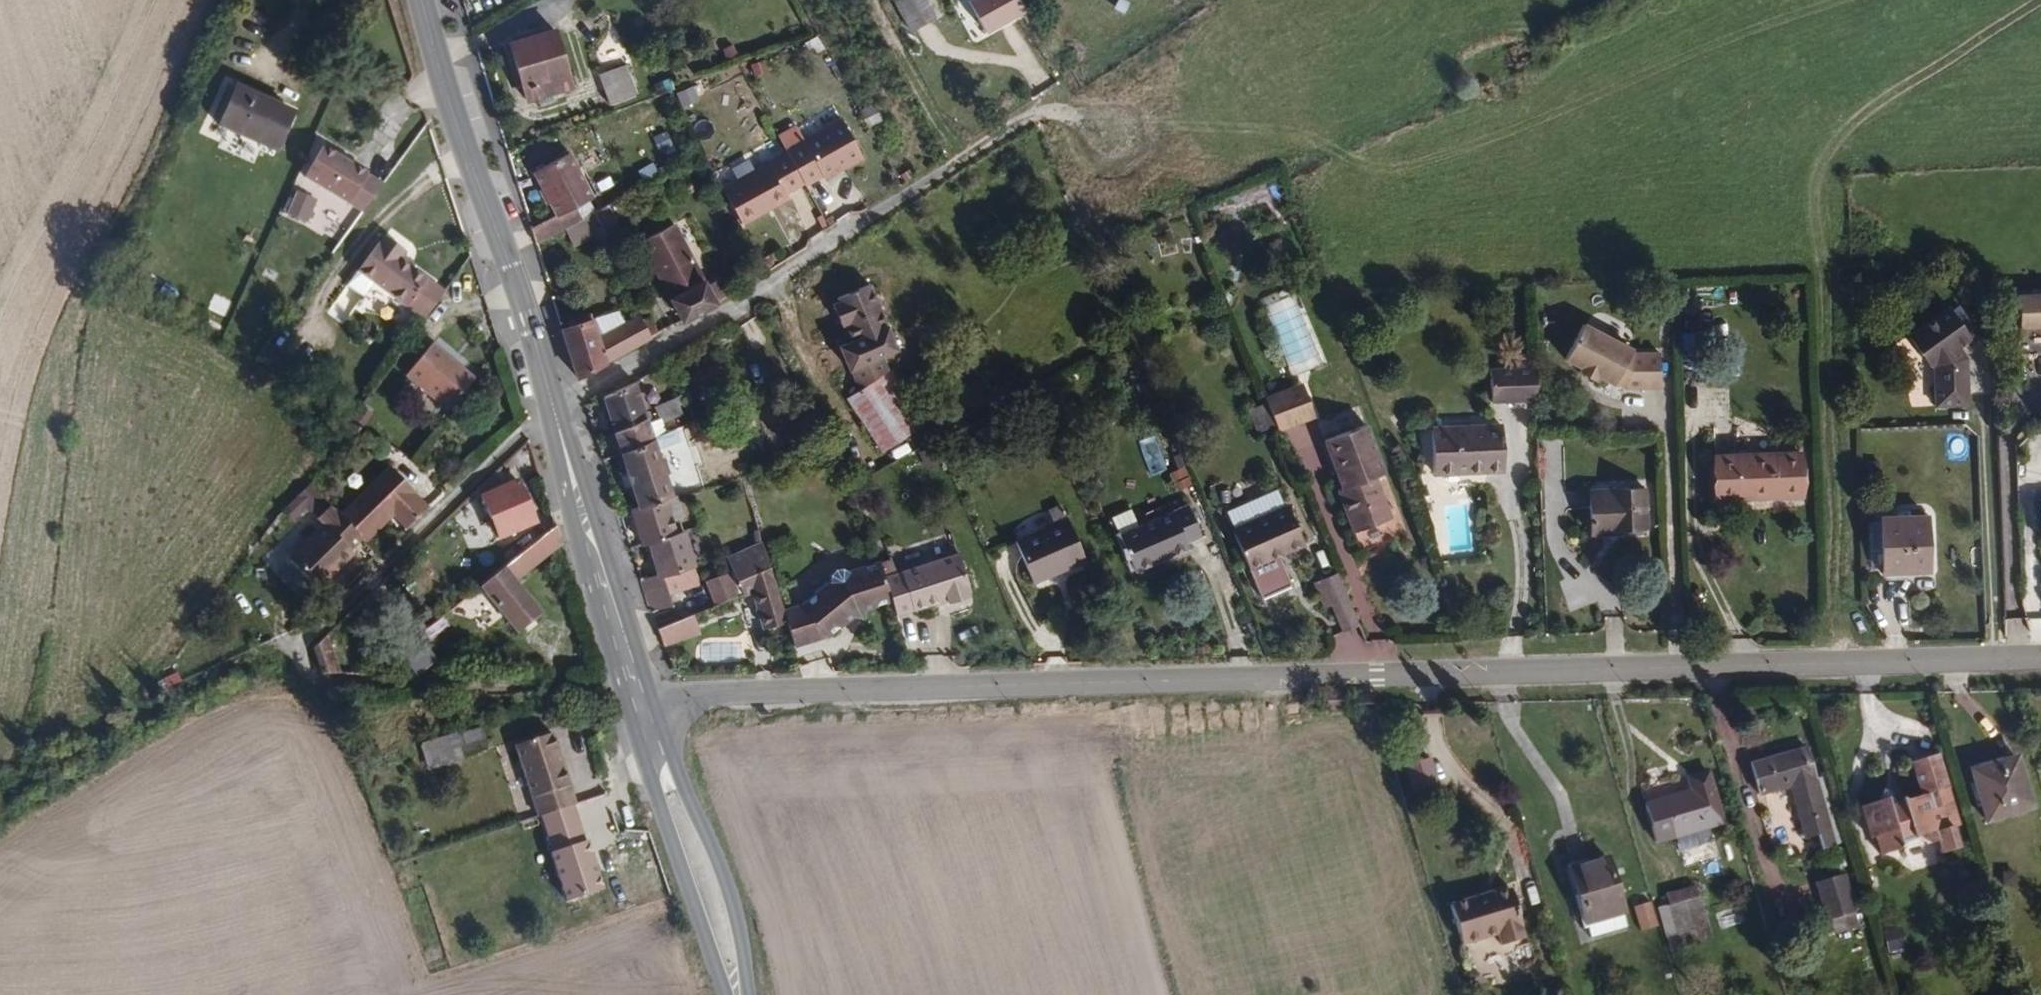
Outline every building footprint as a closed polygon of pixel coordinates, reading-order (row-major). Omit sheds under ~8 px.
[(929,0),(896,0),(912,32),(938,17),(929,0)] [(970,1),(988,34),(1028,11),(1022,0),(972,0),(970,1)] [(559,32),(516,47),(533,104),(576,90),(559,32)] [(597,74),(606,107),(637,98),(628,66),(597,74)] [(279,158),(296,121),(239,96),(223,133),(244,141),(279,158)] [(873,169),(851,127),(794,160),(811,191),(814,196),(831,185),(835,190),(873,169)] [(600,201),(576,153),(540,171),(562,216),(535,231),(540,248),(591,223),(584,209),(600,201)] [(793,201),(811,191),(794,160),(727,199),(747,235),(779,216),(776,211),(793,201)] [(355,214),(372,180),(330,161),(315,195),(355,214)] [(296,193),(285,218),(305,227),(316,202),(296,193)] [(779,216),(796,207),(793,201),(776,211),(779,216)] [(716,297),(679,231),(647,247),(687,326),(716,312),(710,300),(716,297)] [(421,281),(410,273),(414,268),(416,265),(390,244),(364,279),(429,329),(449,301),(421,281)] [(424,276),(414,268),(410,273),(421,281),(424,276)] [(352,277),(330,314),(347,323),(368,286),(352,277)] [(903,348),(871,283),(836,300),(838,305),(831,308),(842,331),(845,329),(853,343),(838,351),(862,392),(895,371),(886,357),(903,348)] [(739,298),(734,289),(724,295),(728,305),(739,298)] [(1312,359),(1295,292),(1264,300),(1282,367),(1312,359)] [(2023,305),(2024,335),(2040,334),(2040,304),(2023,305)] [(1939,305),(1899,341),(1925,370),(1933,372),(1934,407),(1966,407),(1967,366),(1964,366),(1964,360),(1955,348),(1969,335),(1939,305)] [(580,381),(659,340),(655,331),(649,334),(643,321),(605,342),(597,322),(565,331),(580,381)] [(676,331),(670,322),(659,329),(663,338),(676,331)] [(1663,385),(1663,349),(1639,351),(1632,350),(1632,347),(1582,324),(1566,360),(1582,367),(1598,374),(1628,387),(1663,385)] [(446,404),(471,369),(425,335),(400,370),(446,404)] [(1538,367),(1538,353),(1519,354),(1519,368),(1538,367)] [(1539,400),(1538,367),(1519,368),(1491,369),(1493,402),(1539,400)] [(1598,374),(1582,367),(1581,374),(1597,380),(1598,374)] [(928,426),(895,371),(862,392),(849,400),(882,454),(928,426)] [(650,418),(639,383),(608,397),(619,434),(650,418)] [(1314,420),(1299,386),(1264,400),(1279,435),(1314,420)] [(661,417),(693,408),(689,399),(660,408),(661,417)] [(657,439),(650,418),(619,434),(625,454),(657,439)] [(1366,426),(1320,444),(1342,494),(1338,496),(1354,536),(1393,520),(1378,481),(1387,477),(1366,426)] [(1508,426),(1437,429),(1438,472),(1509,470),(1508,426)] [(675,499),(657,439),(625,454),(641,509),(669,501),(675,499)] [(1806,452),(1722,455),(1723,498),(1807,495),(1806,452)] [(432,513),(398,473),(344,521),(368,546),(370,548),(398,522),(409,535),(432,513)] [(538,524),(523,486),(502,491),(496,476),(480,491),(501,540),(538,524)] [(1648,490),(1593,491),(1594,534),(1614,533),(1614,528),(1649,527),(1648,490)] [(304,491),(283,513),(299,529),(321,507),(304,491)] [(1287,509),(1281,495),(1265,502),(1271,516),(1287,509)] [(687,533),(681,516),(675,518),(669,501),(641,509),(633,511),(645,547),(653,544),(687,533)] [(1306,547),(1289,508),(1287,509),(1271,516),(1265,502),(1232,517),(1238,532),(1234,534),(1265,601),(1294,588),(1281,558),(1306,547)] [(1187,507),(1116,539),(1131,575),(1192,549),(1189,542),(1201,536),(1187,507)] [(1928,512),(1884,516),(1888,570),(1931,566),(1928,512)] [(321,594),(359,562),(356,558),(368,546),(344,521),(335,513),(323,525),(328,533),(296,563),(321,594)] [(1066,522),(1014,544),(1031,585),(1083,562),(1066,522)] [(522,583),(566,549),(559,530),(482,592),(497,611),(526,589),(522,583)] [(695,560),(687,533),(653,544),(662,574),(641,581),(651,615),(673,608),(668,589),(695,580),(690,562),(695,560)] [(782,609),(764,549),(730,562),(741,593),(751,590),(764,630),(786,623),(782,609)] [(972,597),(959,558),(887,584),(894,602),(900,620),(948,606),(949,610),(967,604),(966,600),(972,597)] [(741,593),(730,562),(721,565),(725,574),(733,596),(741,593)] [(865,611),(894,602),(887,584),(881,565),(855,574),(838,569),(833,580),(835,585),(805,603),(822,635),(852,617),(861,621),(865,611)] [(733,596),(725,574),(709,579),(718,603),(733,596)] [(1363,628),(1341,575),(1324,582),(1336,609),(1347,635),(1363,628)] [(1336,609),(1324,582),(1313,586),(1326,613),(1336,609)] [(550,619),(526,589),(497,611),(522,641),(550,619)] [(822,635),(805,603),(794,606),(806,641),(822,635)] [(806,641),(794,606),(782,609),(786,623),(793,644),(806,641)] [(703,630),(697,613),(662,630),(666,644),(703,630)] [(345,676),(328,637),(315,649),(326,675),(345,676)] [(413,670),(433,654),(423,638),(402,655),(413,670)] [(458,728),(489,721),(484,702),(454,709),(458,728)] [(482,732),(457,740),(462,757),(488,748),(482,732)] [(579,804),(554,732),(513,745),(538,818),(579,804)] [(420,744),(426,772),(462,764),(456,737),(420,744)] [(1811,750),(1755,767),(1763,798),(1819,782),(1811,750)] [(2015,750),(1968,766),(1985,820),(2032,804),(2015,750)] [(1432,752),(1406,759),(1417,792),(1442,785),(1432,752)] [(1965,861),(1958,840),(1966,837),(1944,764),(1917,773),(1928,812),(1915,816),(1884,804),(1881,819),(1863,825),(1873,856),(1879,855),(1884,870),(1906,864),(1905,856),(1917,853),(1930,855),(1939,849),(1945,866),(1965,861)] [(1713,829),(1724,825),(1709,779),(1690,784),(1694,797),(1649,813),(1659,847),(1697,834),(1713,829)] [(1612,866),(1595,811),(1556,824),(1572,878),(1612,866)] [(1716,842),(1713,829),(1697,834),(1701,846),(1716,842)] [(1846,874),(1817,882),(1828,920),(1857,911),(1846,874)] [(1511,887),(1451,901),(1463,944),(1500,934),(1503,946),(1524,940),(1521,928),(1524,926),(1511,887)] [(1710,929),(1702,902),(1673,911),(1681,937),(1710,929)]
